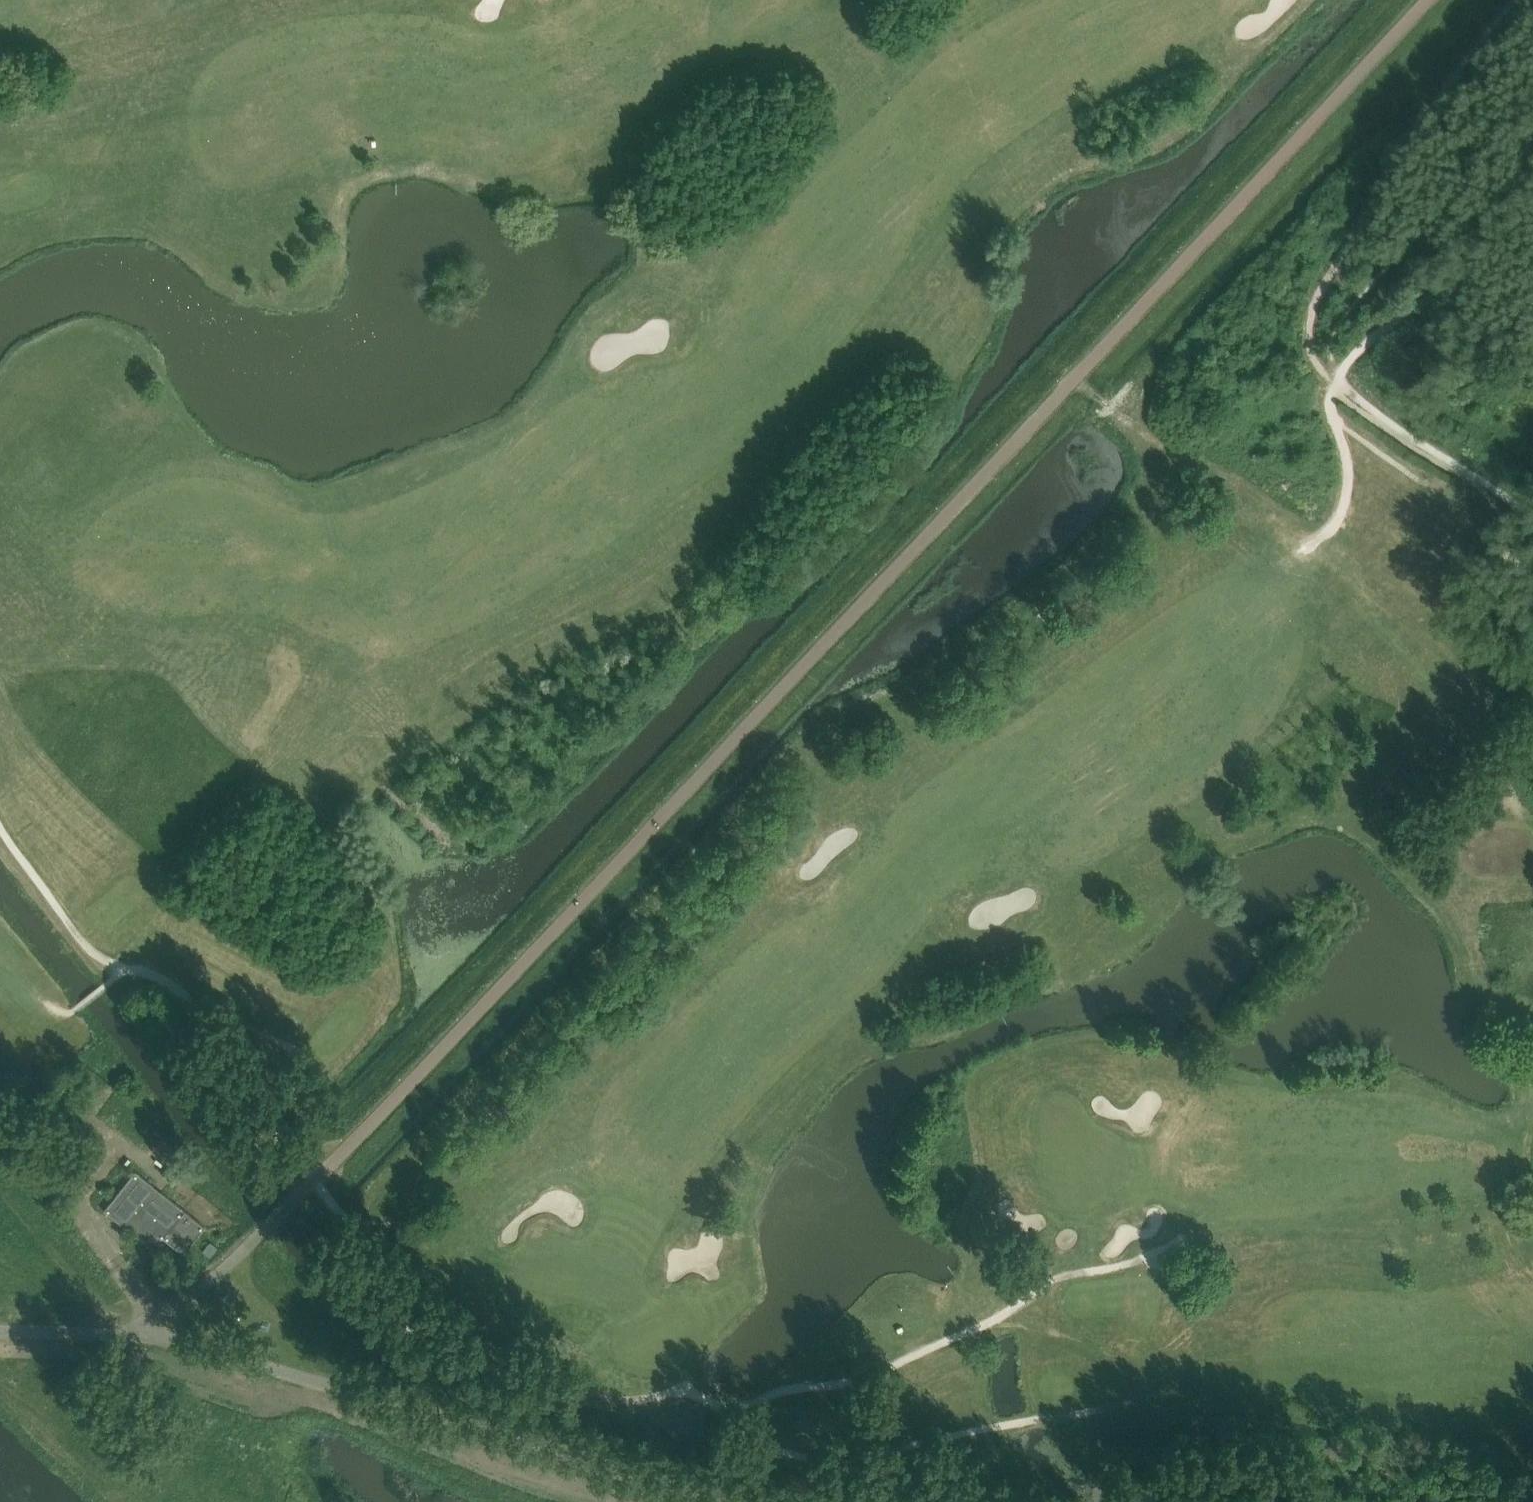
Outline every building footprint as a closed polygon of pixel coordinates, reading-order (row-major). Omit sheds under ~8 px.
[(205,1227),(163,1194),(153,1186),(135,1172),(104,1211),(142,1241),(164,1239),(183,1255),(205,1227)]
